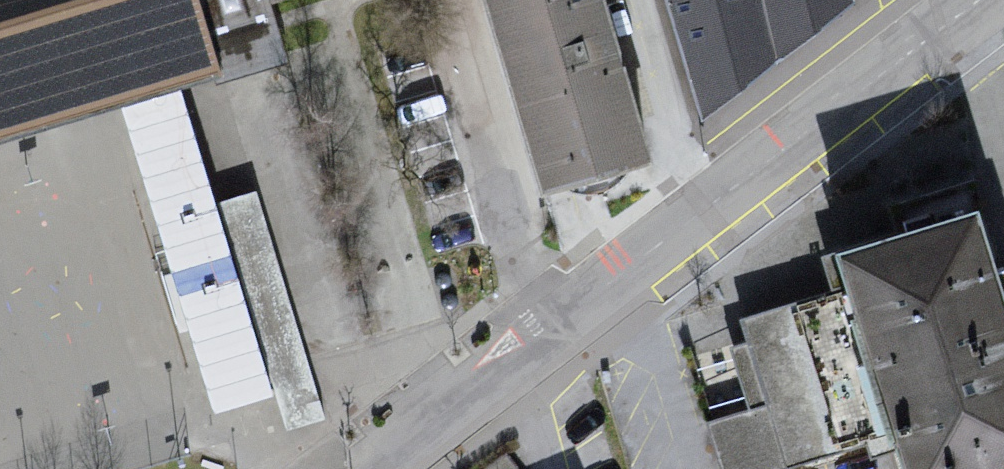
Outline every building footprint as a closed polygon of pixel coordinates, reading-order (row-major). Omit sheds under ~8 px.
[(213,82),(196,24),(276,0),(0,0),(0,145),(213,82)] [(542,202),(655,169),(606,0),(483,0),(542,202)] [(697,128),(860,5),(859,0),(663,0),(697,128)] [(849,256),(912,468),(1003,468),(1003,276),(986,216),(849,256)] [(697,360),(731,468),(792,468),(866,446),(827,320),(697,360)]
